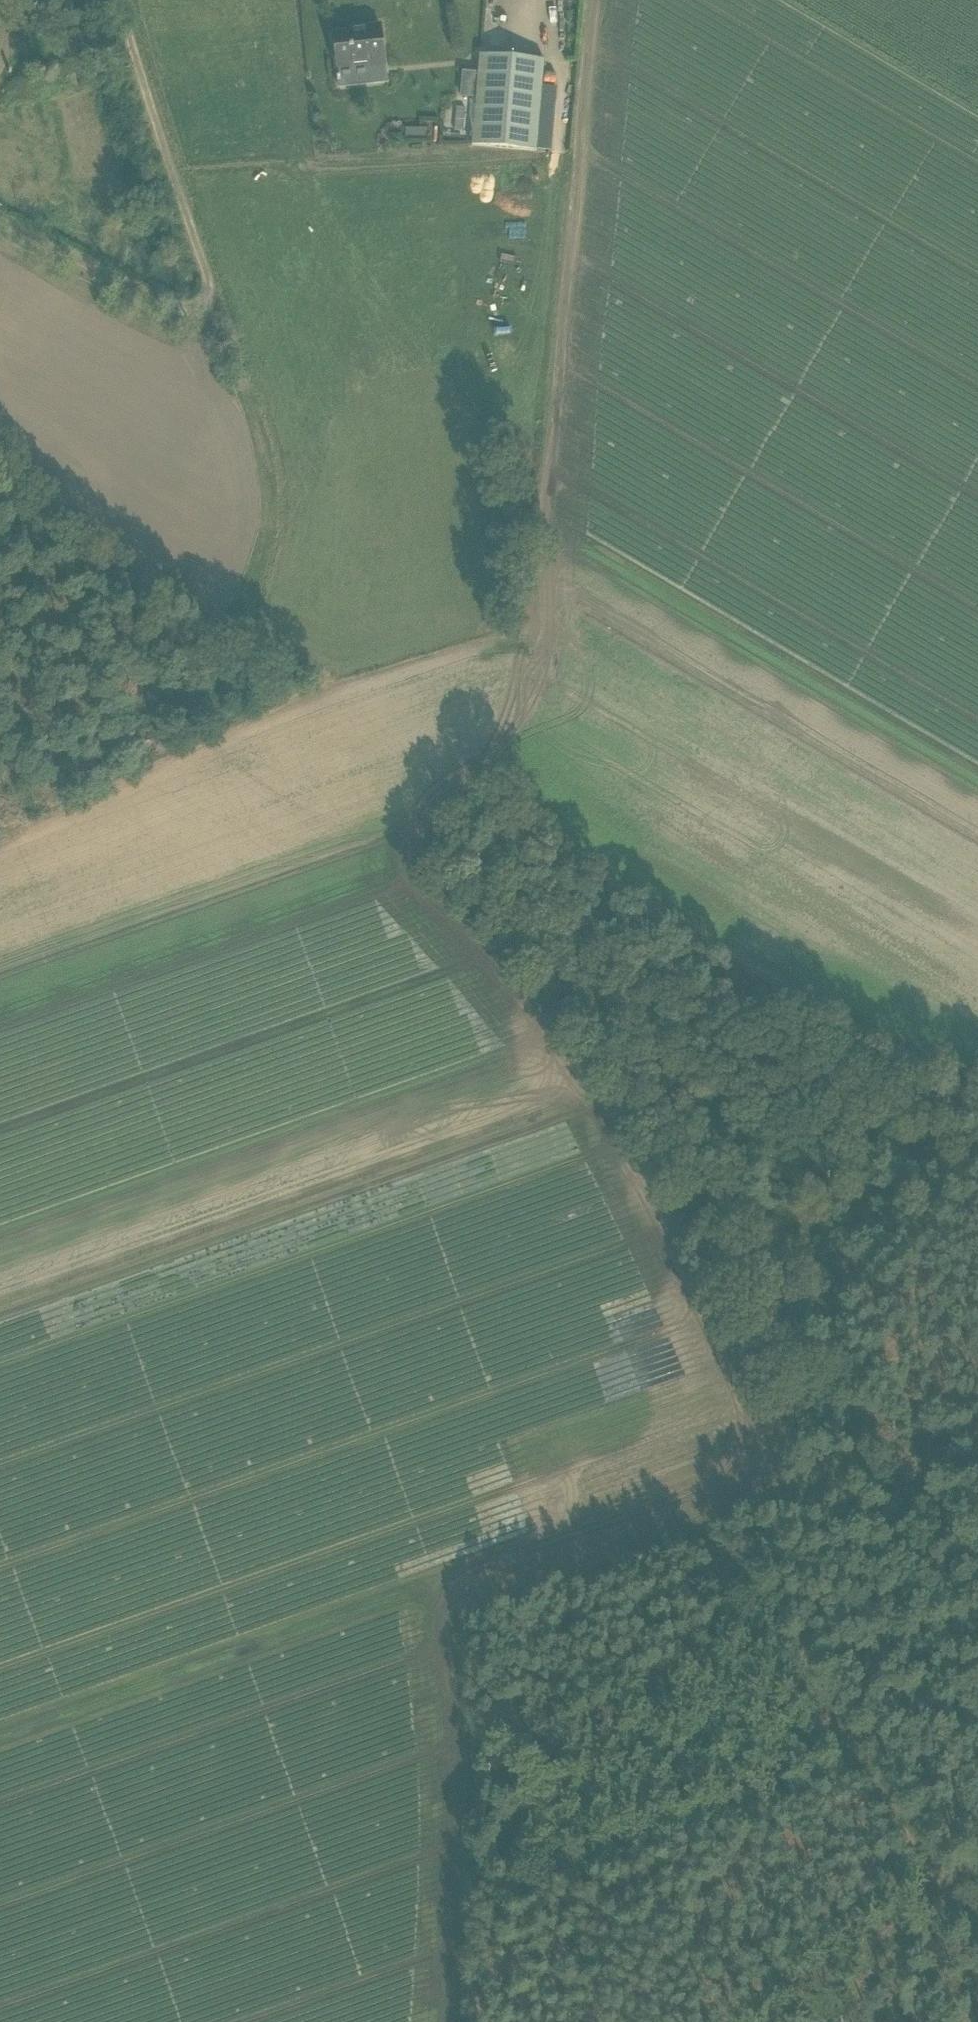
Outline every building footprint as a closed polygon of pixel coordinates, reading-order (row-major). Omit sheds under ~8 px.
[(362,31),(332,34),(336,71),(384,65),(380,25),(362,27),(362,31)] [(471,148),(535,153),(535,149),(541,86),(542,79),(544,59),(480,53),(478,73),(471,148)] [(541,86),(535,149),(549,151),(555,87),(541,86)]
